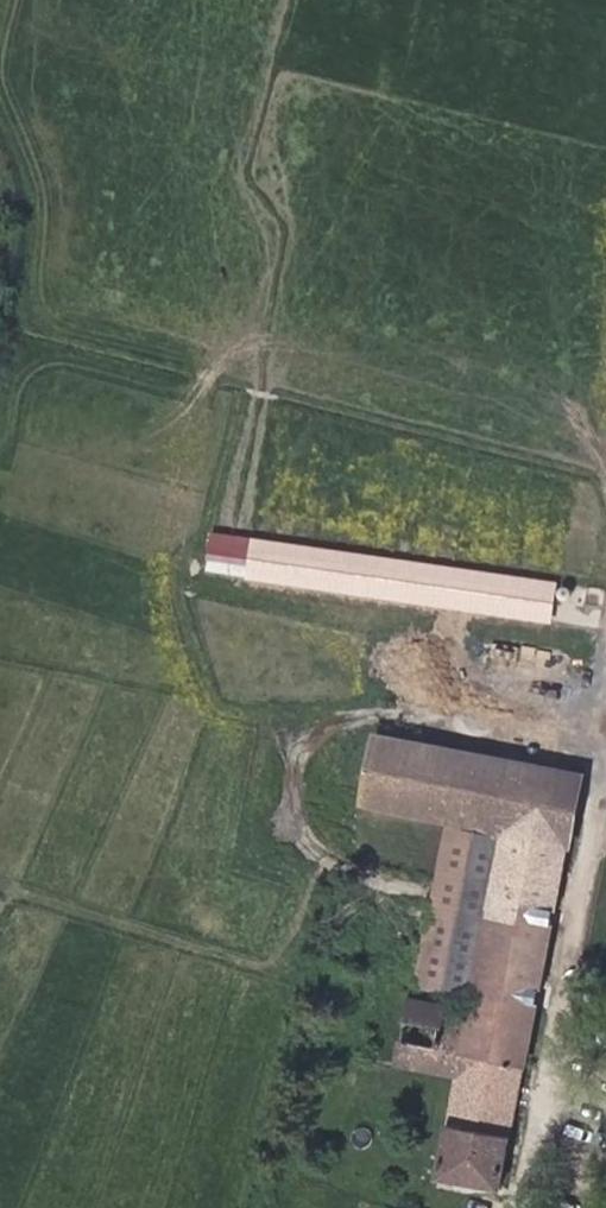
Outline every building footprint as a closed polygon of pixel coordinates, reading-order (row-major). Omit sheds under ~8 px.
[(562,767),(382,732),(360,814),(451,834),(405,1079),(459,1089),(440,1194),(507,1207),(551,981),(589,781),(562,767)]
